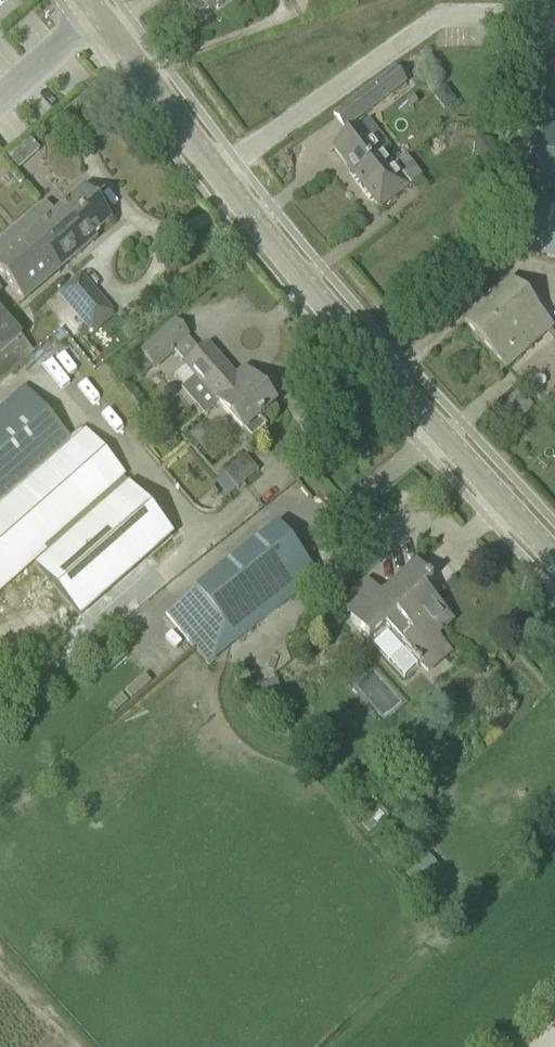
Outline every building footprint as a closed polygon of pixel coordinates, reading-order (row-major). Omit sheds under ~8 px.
[(198,21),(229,0),(183,0),(198,21)] [(542,7),(554,9),(554,0),(543,0),(542,7)] [(333,117),(343,131),(403,85),(393,71),(333,117)] [(443,85),(433,93),(444,107),(454,98),(443,85)] [(350,135),(332,148),(357,180),(362,187),(364,189),(368,195),(370,197),(380,210),(407,189),(420,178),(422,177),(406,157),(391,168),(380,154),(384,151),(386,149),(388,148),(384,142),(376,131),(368,121),(350,134),(350,135)] [(554,190),(554,123),(544,121),(533,186),(554,190)] [(30,140),(19,150),(28,159),(38,149),(30,140)] [(95,235),(112,220),(84,188),(54,214),(45,204),(0,242),(0,274),(24,301),(97,238),(95,235)] [(554,257),(554,209),(538,206),(530,253),(554,257)] [(464,323),(506,369),(553,326),(511,280),(464,323)] [(80,320),(94,337),(115,318),(101,302),(80,320)] [(34,353),(21,338),(0,313),(0,382),(34,353)] [(139,354),(152,368),(189,336),(177,321),(139,354)] [(263,417),(262,416),(274,405),(248,375),(239,384),(220,362),(207,347),(186,365),(198,380),(187,390),(207,414),(218,404),(251,441),(266,427),(260,420),(263,417)] [(31,476),(69,443),(23,391),(0,411),(0,504),(31,476)] [(495,414),(510,430),(533,407),(517,391),(495,414)] [(122,477),(82,431),(69,443),(31,476),(0,504),(0,584),(122,477)] [(218,487),(226,498),(237,489),(225,474),(219,479),(222,483),(218,487)] [(132,490),(53,560),(87,599),(152,541),(160,550),(171,541),(168,537),(172,535),(132,490)] [(166,614),(208,664),(318,576),(276,526),(166,614)] [(338,606),(368,639),(385,623),(402,642),(401,643),(412,654),(410,655),(418,665),(420,663),(427,671),(451,650),(437,635),(453,620),(424,589),(429,585),(432,582),(428,577),(428,578),(416,565),(382,596),(367,580),(338,606)] [(144,675),(125,691),(131,699),(151,683),(144,675)] [(245,675),(236,678),(239,688),(248,685),(245,675)] [(427,854),(406,872),(420,889),(442,870),(427,854)]
